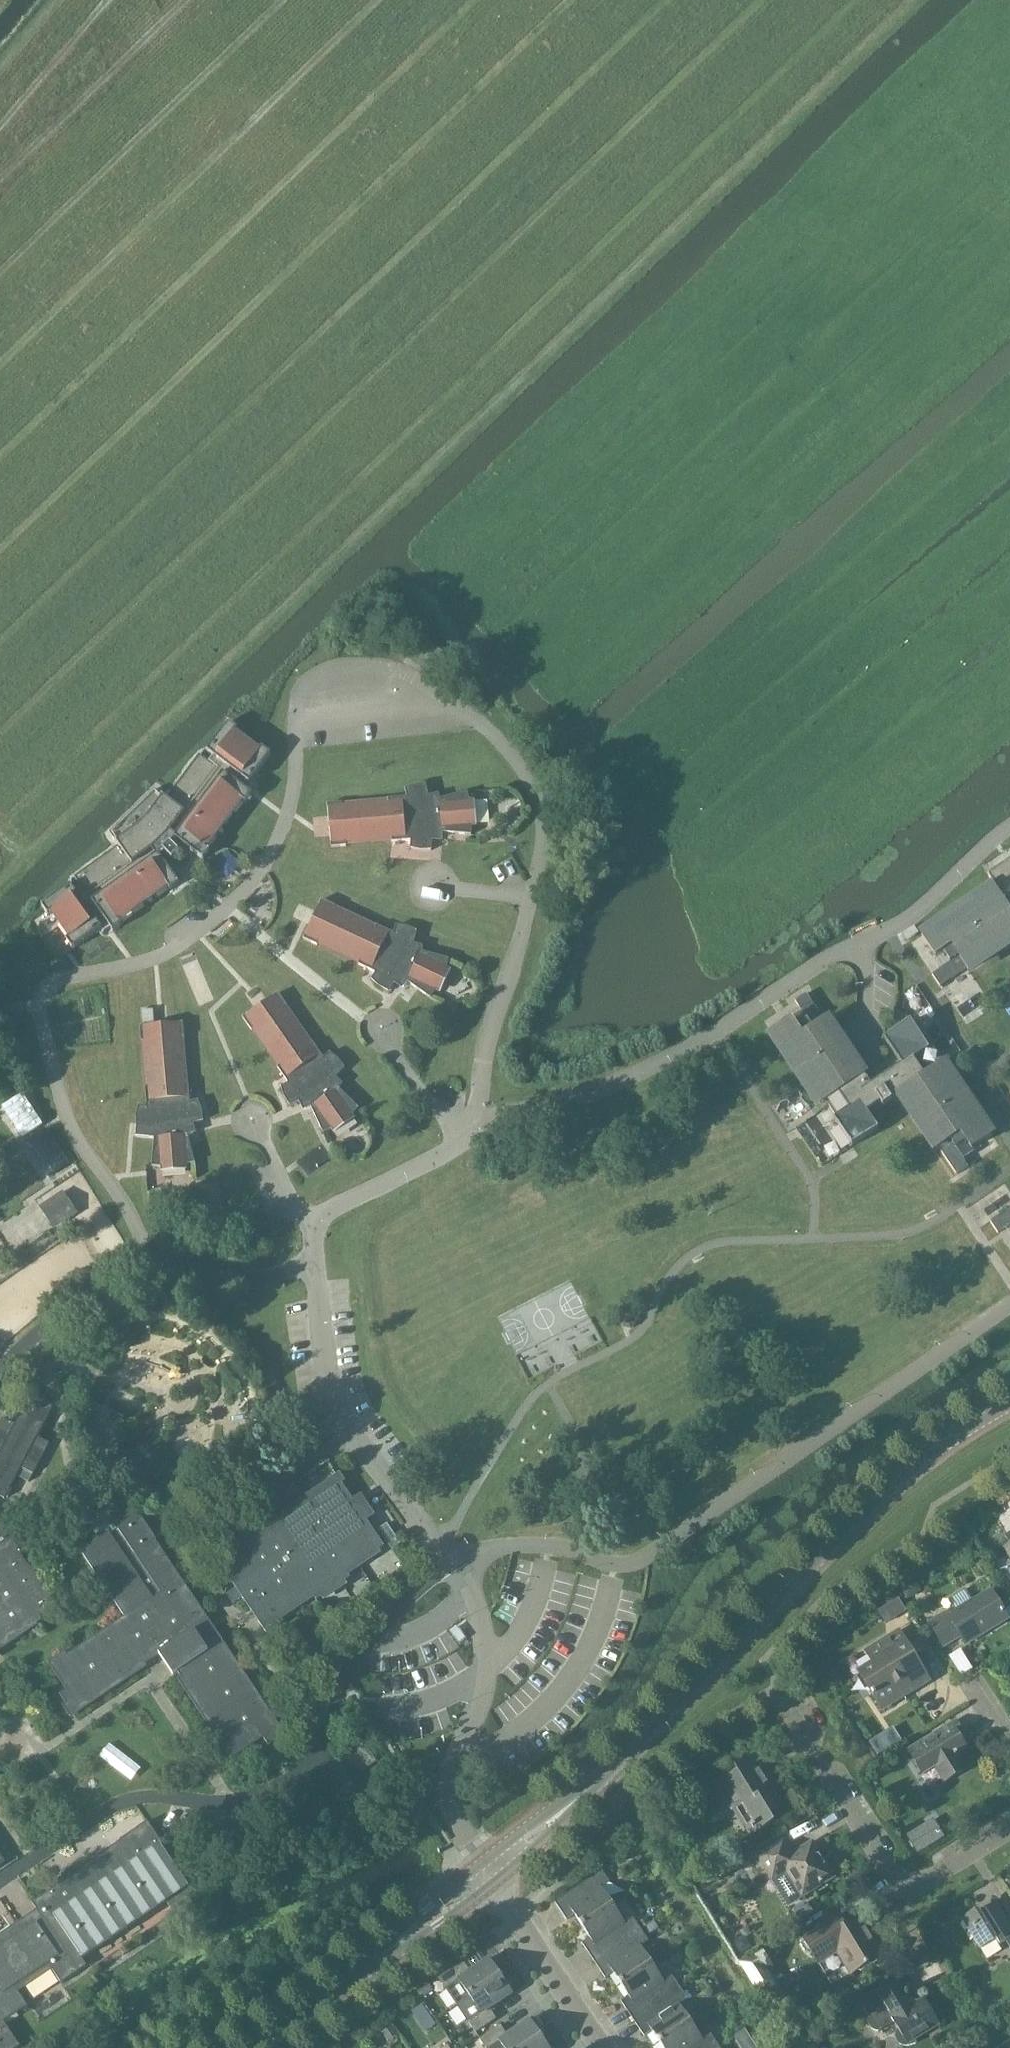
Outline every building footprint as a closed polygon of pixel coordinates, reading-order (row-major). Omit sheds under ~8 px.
[(208,752),(215,758),(211,763),(200,755),(167,799),(155,790),(110,833),(119,846),(75,878),(83,889),(77,893),(72,885),(42,907),(49,916),(52,913),(70,938),(67,940),(73,949),(103,928),(104,931),(106,932),(111,928),(114,931),(123,924),(120,921),(168,886),(171,890),(179,883),(159,856),(164,851),(172,860),(180,853),(172,844),(177,840),(204,860),(211,851),(207,849),(242,801),(246,804),(253,795),(250,793),(254,787),(252,786),(250,784),(271,755),(262,748),(260,752),(235,733),(238,730),(229,723),(208,752)] [(328,806),(329,817),(332,846),(332,848),(347,846),(347,844),(392,840),(393,842),(409,841),(412,841),(411,849),(432,851),(433,838),(443,839),(443,833),(472,836),(474,814),(468,792),(440,800),(439,794),(429,797),(426,784),(406,790),(408,797),(405,798),(389,799),(389,802),(343,806),(343,803),(328,805),(328,806)] [(996,887),(922,937),(936,957),(944,952),(951,962),(932,975),(940,987),(967,968),(968,970),(1009,942),(1009,860),(988,875),(996,887)] [(359,965),(367,969),(374,972),(377,973),(372,980),(389,992),(397,982),(405,987),(408,983),(431,999),(444,981),(449,960),(422,953),(423,947),(414,944),(417,932),(397,926),(395,934),(377,926),(376,928),(335,909),(336,907),(322,900),(317,912),(305,938),(304,939),(318,946),(319,944),(360,963),(359,965)] [(281,1087),(291,1106),(302,1101),(306,1110),(312,1107),(324,1133),(344,1124),(359,1109),(339,1089),(343,1085),(336,1078),(345,1068),(331,1053),(325,1059),(314,1044),(311,1045),(285,1007),(287,1006),(279,993),(269,1002),(246,1020),(245,1019),(244,1020),(253,1032),(255,1030),(280,1067),(278,1068),(288,1081),(289,1084),(281,1087)] [(825,1021),(807,994),(795,1002),(807,1021),(797,1028),(792,1020),(771,1034),(820,1106),(826,1102),(837,1118),(835,1120),(853,1147),(879,1129),(870,1116),(868,1112),(881,1103),(884,1106),(901,1095),(937,1149),(939,1148),(957,1175),(969,1167),(956,1149),(967,1141),(972,1149),(992,1135),(944,1063),(926,1076),(915,1060),(930,1049),(911,1022),(885,1039),(902,1065),(871,1086),(827,1020),(825,1021)] [(155,1009),(143,1010),(145,1026),(156,1025),(155,1009)] [(182,1023),(141,1027),(142,1042),(145,1042),(149,1087),(146,1088),(148,1107),(139,1106),(137,1137),(156,1138),(153,1167),(156,1167),(174,1169),(192,1164),(196,1163),(188,1136),(194,1134),(191,1125),(204,1121),(199,1101),(191,1103),(190,1100),(189,1093),(189,1084),(186,1084),(182,1038),(185,1038),(183,1023),(182,1023)] [(24,1093),(5,1106),(25,1138),(45,1124),(24,1093)] [(47,1206),(75,1192),(67,1178),(40,1192),(47,1206)] [(66,1197),(43,1212),(51,1224),(74,1209),(66,1197)] [(991,1222),(999,1234),(1009,1226),(1009,1209),(991,1222)] [(5,1499),(22,1468),(34,1475),(50,1444),(38,1437),(54,1406),(32,1395),(16,1425),(3,1419),(0,1425),(0,1496),(5,1499)] [(237,1589),(226,1596),(232,1605),(243,1598),(267,1634),(282,1625),(277,1619),(313,1595),(317,1601),(351,1578),(347,1572),(385,1546),(367,1520),(376,1515),(366,1501),(358,1507),(340,1479),(218,1560),(237,1589)] [(100,1523),(115,1516),(110,1506),(95,1514),(100,1523)] [(136,1511),(115,1526),(118,1530),(111,1534),(108,1530),(97,1538),(82,1547),(128,1615),(54,1664),(70,1688),(61,1695),(72,1713),(144,1664),(160,1654),(174,1675),(178,1672),(233,1754),(262,1735),(270,1747),(287,1735),(210,1620),(204,1611),(136,1511)] [(379,1529),(393,1550),(402,1544),(388,1523),(379,1529)] [(43,1621),(40,1617),(57,1606),(22,1555),(28,1551),(10,1525),(0,1532),(0,1650),(43,1621)] [(966,1589),(950,1600),(954,1607),(956,1610),(973,1600),(966,1589)] [(964,1644),(1006,1618),(989,1590),(973,1600),(956,1610),(948,1616),(945,1611),(927,1622),(942,1646),(959,1636),(964,1644)] [(897,1686),(922,1671),(897,1632),(865,1652),(872,1664),(858,1673),(880,1708),(902,1694),(897,1686)] [(955,1753),(964,1747),(957,1736),(962,1733),(954,1721),(907,1750),(921,1773),(935,1765),(944,1781),(964,1768),(955,1753)] [(375,1764),(360,1740),(352,1746),(367,1769),(375,1764)] [(768,1814),(781,1806),(767,1782),(771,1780),(755,1754),(733,1768),(735,1773),(707,1790),(716,1804),(726,1798),(749,1836),(772,1822),(768,1814)] [(21,2046),(5,2022),(29,2006),(19,1993),(53,1970),(62,1984),(88,1966),(83,1959),(167,1902),(172,1910),(196,1894),(191,1886),(190,1887),(162,1845),(163,1844),(148,1822),(121,1840),(121,1841),(77,1872),(74,1868),(62,1876),(66,1881),(33,1903),(38,1911),(0,1936),(0,2047),(19,2047),(21,2046)] [(800,1895),(831,1876),(810,1842),(789,1855),(781,1841),(757,1856),(770,1878),(784,1869),(800,1895)] [(583,1926),(614,1906),(602,1888),(610,1883),(602,1871),(555,1902),(567,1920),(575,1915),(583,1926)] [(1009,1925),(996,1904),(979,1915),(976,1909),(959,1920),(978,1950),(993,1941),(996,1945),(1004,1940),(1009,1950),(1009,1924),(1009,1925)] [(594,1961),(642,1929),(634,1918),(626,1923),(614,1906),(583,1926),(591,1938),(583,1943),(594,1961)] [(851,1973),(880,1955),(858,1919),(844,1927),(836,1915),(801,1937),(815,1961),(835,1949),(851,1973)] [(654,1922),(646,1928),(650,1934),(658,1928),(654,1922)] [(622,1985),(653,1964),(641,1946),(649,1941),(642,1929),(594,1961),(606,1978),(614,1973),(622,1985)] [(773,1966),(762,1949),(739,1963),(761,1999),(779,1988),(768,1969),(773,1966)] [(439,1978),(447,1989),(450,1993),(454,1996),(465,1989),(470,1997),(502,1976),(490,1958),(467,1974),(460,1964),(439,1978)] [(633,2019),(681,1988),(673,1976),(665,1981),(653,1964),(622,1985),(630,1996),(622,2002),(633,2019)] [(502,1976),(470,1997),(458,2005),(476,2033),(497,2019),(490,2009),(513,1993),(502,1976)] [(898,1980),(859,2004),(859,2005),(862,2004),(870,2016),(869,2018),(869,2021),(869,2023),(870,2025),(871,2028),(873,2029),(876,2030),(879,2031),(880,2032),(896,2022),(899,2028),(897,2030),(896,2032),(896,2034),(896,2036),(896,2039),(898,2041),(899,2044),(902,2045),(904,2046),(906,2046),(910,2045),(916,2043),(916,2041),(939,2026),(940,2029),(941,2028),(924,2000),(919,2003),(914,2006),(909,1998),(898,1980)] [(429,1985),(417,1992),(422,1999),(433,1991),(429,1985)] [(661,2043),(692,2022),(680,2004),(688,1999),(681,1988),(633,2019),(645,2037),(653,2031),(661,2043)] [(423,2005),(413,2012),(419,2022),(430,2015),(423,2005)] [(486,2047),(526,2047),(543,2037),(539,2032),(542,2030),(534,2017),(508,2035),(501,2025),(480,2039),(486,2047)] [(719,2046),(712,2034),(704,2039),(692,2022),(661,2043),(664,2047),(716,2047),(719,2046)] [(391,2027),(383,2032),(389,2040),(397,2035),(391,2027)] [(745,2029),(735,2035),(739,2042),(749,2036),(745,2029)] [(549,2040),(546,2042),(543,2037),(526,2047),(554,2047),(549,2040)]
